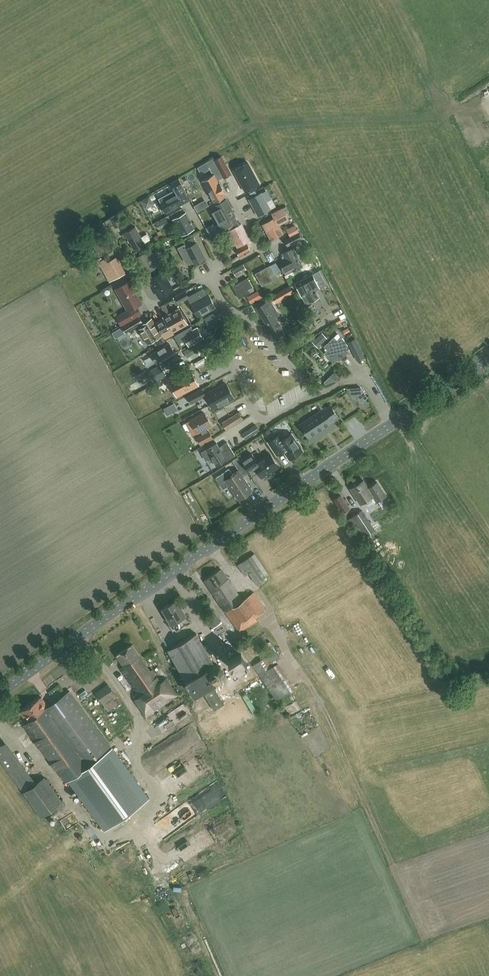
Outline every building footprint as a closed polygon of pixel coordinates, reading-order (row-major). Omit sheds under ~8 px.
[(214,160),(223,177),(223,178),(231,174),(221,157),(214,160)] [(223,177),(214,160),(213,158),(207,161),(214,175),(203,180),(211,197),(214,202),(225,196),(217,180),(223,177)] [(233,168),(245,190),(259,183),(248,161),(233,168)] [(166,212),(183,203),(190,199),(178,178),(169,183),(173,190),(158,198),(166,212)] [(262,193),(250,199),(258,215),(270,209),(266,200),(269,198),(267,194),(264,196),(263,194),(262,193)] [(205,199),(194,206),(197,211),(208,205),(205,199)] [(234,215),(225,199),(210,207),(219,224),(215,227),(217,231),(231,224),(228,219),(234,215)] [(271,240),(283,234),(284,233),(280,225),(289,220),(282,207),(271,213),(274,218),(263,223),(271,240)] [(194,229),(185,212),(172,219),(175,226),(176,225),(182,235),(194,229)] [(115,227),(122,223),(117,214),(109,218),(115,227)] [(289,234),(298,229),(294,223),(286,228),(289,234)] [(249,241),(240,224),(229,230),(237,247),(249,241)] [(141,236),(135,226),(124,232),(134,249),(144,243),(144,242),(150,239),(147,233),(141,236)] [(298,232),(284,239),(288,245),(302,238),(298,232)] [(217,233),(212,236),(215,242),(217,245),(223,241),(218,233),(217,233)] [(205,258),(196,242),(186,247),(185,244),(178,247),(186,262),(190,263),(193,262),(194,263),(205,258)] [(241,254),(249,250),(246,245),(238,249),(241,254)] [(292,270),(302,265),(293,248),(283,253),(286,259),(280,261),(286,274),(288,273),(292,271),(292,270)] [(152,254),(150,250),(138,256),(147,272),(158,265),(162,263),(156,252),(152,254)] [(125,273),(116,257),(107,261),(105,258),(97,262),(99,265),(100,265),(109,282),(125,273)] [(165,267),(170,276),(179,271),(174,262),(165,267)] [(235,275),(246,269),(243,263),(232,269),(235,275)] [(261,284),(275,277),(270,266),(255,274),(261,284)] [(312,273),(293,284),(298,294),(300,293),(305,303),(308,301),(309,302),(319,296),(316,290),(319,289),(319,286),(316,280),(322,277),(318,270),(312,274),(312,273)] [(149,279),(159,296),(172,288),(162,271),(149,279)] [(239,297),(253,289),(247,278),(233,286),(239,297)] [(122,325),(123,325),(141,313),(137,305),(141,302),(129,281),(115,289),(127,310),(117,317),(122,325)] [(275,303),(294,292),(289,285),(271,296),(275,303)] [(206,294),(203,289),(188,297),(185,291),(175,296),(179,302),(188,297),(198,316),(215,307),(208,293),(206,294)] [(255,291),(247,295),(251,302),(258,298),(255,291)] [(274,335),(282,330),(274,317),(279,314),(270,300),(257,307),(274,335)] [(165,303),(161,306),(165,313),(169,311),(165,303)] [(164,318),(157,322),(165,337),(173,333),(172,331),(187,323),(179,308),(164,317),(164,318)] [(210,327),(221,321),(216,312),(205,318),(210,327)] [(143,322),(139,315),(122,326),(126,332),(143,322)] [(149,343),(153,340),(161,335),(151,319),(143,324),(144,326),(140,329),(149,343)] [(190,331),(187,327),(173,336),(177,342),(184,338),(188,345),(203,337),(197,327),(190,331)] [(314,339),(318,344),(326,336),(322,331),(314,339)] [(338,340),(334,336),(324,346),(327,350),(324,353),(334,363),(337,359),(339,361),(349,352),(347,350),(349,348),(345,341),(341,337),(338,340)] [(348,342),(353,352),(360,349),(355,338),(348,342)] [(169,344),(155,352),(156,354),(154,355),(153,356),(157,363),(158,363),(161,362),(175,354),(169,344)] [(150,369),(156,381),(166,375),(159,364),(150,369)] [(180,394),(192,388),(187,377),(171,385),(175,393),(179,391),(180,394)] [(219,406),(233,398),(226,384),(211,391),(219,406)] [(362,386),(347,387),(354,397),(358,395),(362,401),(368,396),(362,386)] [(191,404),(206,396),(201,388),(187,395),(191,404)] [(338,416),(330,405),(324,409),(324,408),(300,424),(309,438),(310,436),(313,437),(316,435),(316,433),(333,422),(332,420),(338,416)] [(207,432),(205,428),(211,425),(204,412),(191,420),(198,432),(201,430),(203,434),(198,437),(201,444),(212,438),(208,431),(207,432)] [(226,429),(243,419),(239,412),(222,422),(226,429)] [(256,425),(242,433),(246,439),(259,430),(256,425)] [(296,440),(291,433),(282,439),(279,434),(268,441),(276,454),(283,450),(289,459),(302,450),(301,448),(301,446),(298,441),(296,440)] [(230,444),(237,439),(234,435),(227,439),(230,444)] [(235,456),(226,442),(219,446),(216,442),(202,451),(206,459),(211,456),(216,464),(226,458),(228,461),(235,456)] [(252,453),(240,460),(249,473),(249,472),(248,471),(254,466),(261,477),(278,466),(269,453),(257,461),(252,453)] [(243,477),(249,473),(240,460),(238,457),(235,458),(232,460),(238,470),(232,474),(228,469),(215,478),(223,489),(229,485),(238,499),(252,489),(243,477)] [(366,484),(352,493),(361,506),(354,511),(366,529),(377,522),(370,512),(380,505),(366,484)] [(345,516),(350,512),(348,510),(349,509),(341,496),(334,500),(342,513),(343,513),(345,516)] [(268,574),(254,554),(237,564),(245,575),(249,573),(256,584),(268,574)] [(241,600),(221,569),(203,581),(238,632),(256,620),(254,617),(265,609),(253,592),(241,600)] [(180,608),(176,601),(163,609),(171,624),(172,624),(176,631),(190,623),(186,615),(181,607),(180,608)] [(212,625),(219,621),(213,612),(206,616),(212,625)] [(216,668),(196,633),(168,649),(185,680),(193,694),(215,682),(216,684),(222,680),(224,672),(220,666),(216,668)] [(219,651),(226,649),(224,644),(233,642),(231,635),(224,637),(225,640),(217,642),(219,651)] [(264,643),(268,652),(272,650),(267,641),(264,643)] [(150,670),(132,644),(116,655),(124,665),(120,668),(140,695),(134,700),(146,716),(177,695),(165,678),(161,681),(152,668),(150,670)] [(241,653),(228,661),(235,671),(247,663),(241,653)] [(291,688),(274,662),(269,666),(263,657),(251,664),(274,699),(291,688)] [(108,711),(120,702),(107,683),(95,692),(108,711)] [(48,706),(41,697),(20,712),(27,721),(23,724),(65,782),(69,780),(106,829),(148,798),(69,691),(48,706)] [(286,703),(288,711),(296,709),(294,701),(286,703)] [(6,742),(0,746),(0,761),(23,793),(23,792),(41,816),(55,806),(57,809),(64,805),(61,801),(62,800),(44,777),(37,783),(6,742)] [(215,786),(185,802),(192,815),(222,798),(215,786)]
